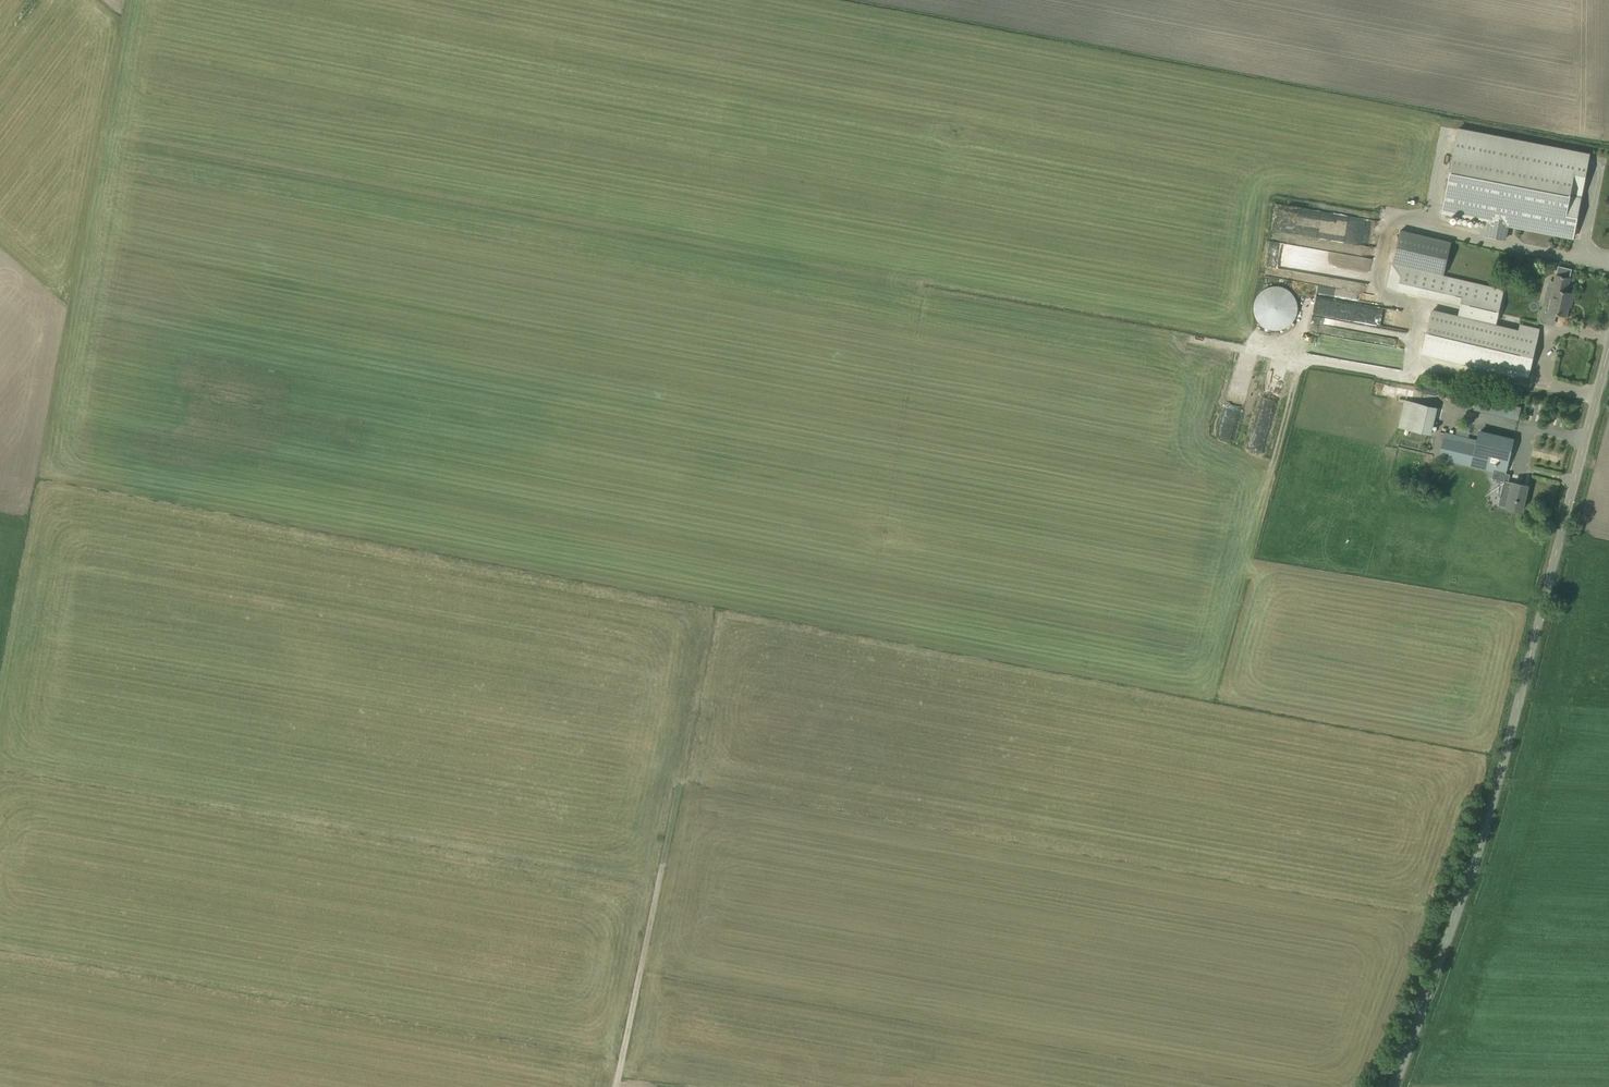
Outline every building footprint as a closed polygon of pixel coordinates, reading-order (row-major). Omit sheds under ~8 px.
[(1574,237),(1590,155),(1458,129),(1442,211),(1489,220),(1486,236),(1504,240),(1507,224),(1574,237)] [(1393,262),(1444,274),(1451,242),(1400,230),(1393,262)] [(1459,314),(1496,323),(1504,290),(1392,264),(1387,287),(1461,304),(1459,314)] [(1548,287),(1546,296),(1552,297),(1548,311),(1566,316),(1569,306),(1570,306),(1574,293),(1567,291),(1570,278),(1555,274),(1552,286),(1554,286),(1554,288),(1548,287)] [(1254,308),(1254,310),(1254,312),(1255,314),(1255,316),(1256,318),(1257,319),(1258,321),(1259,322),(1260,324),(1262,325),(1263,326),(1265,327),(1267,328),(1268,329),(1270,330),(1272,330),(1274,330),(1276,330),(1278,330),(1280,330),(1282,330),(1284,329),(1285,328),(1287,327),(1289,326),(1290,325),(1292,324),(1293,322),(1294,321),(1295,319),(1296,318),(1297,316),(1297,314),(1298,312),(1298,310),(1298,308),(1298,306),(1298,304),(1297,302),(1297,301),(1296,299),(1295,297),(1294,295),(1293,294),(1292,293),(1290,291),(1289,290),(1287,289),(1285,288),(1284,287),(1282,287),(1280,286),(1278,286),(1276,286),(1274,286),(1272,286),(1270,287),(1268,287),(1267,288),(1265,289),(1263,290),(1262,291),(1260,293),(1259,294),(1258,295),(1257,297),(1256,299),(1255,301),(1255,302),(1254,304),(1254,306),(1254,308)] [(1314,299),(1314,323),(1347,323),(1348,299),(1314,299)] [(1434,311),(1424,353),(1517,375),(1517,374),(1529,377),(1540,329),(1520,324),(1519,331),(1496,325),(1458,316),(1434,311)] [(1359,345),(1358,362),(1390,364),(1391,345),(1369,344),(1369,346),(1359,345)] [(1399,426),(1433,433),(1439,405),(1405,398),(1399,426)] [(1521,415),(1522,402),(1477,398),(1475,411),(1521,415)] [(1233,435),(1238,411),(1224,408),(1219,433),(1233,435)] [(1445,432),(1439,458),(1487,469),(1493,471),(1492,478),(1504,481),(1498,505),(1507,507),(1506,508),(1522,511),(1528,486),(1513,482),(1512,482),(1508,481),(1510,474),(1505,473),(1506,467),(1513,437),(1479,429),(1477,440),(1469,438),(1445,432)]
